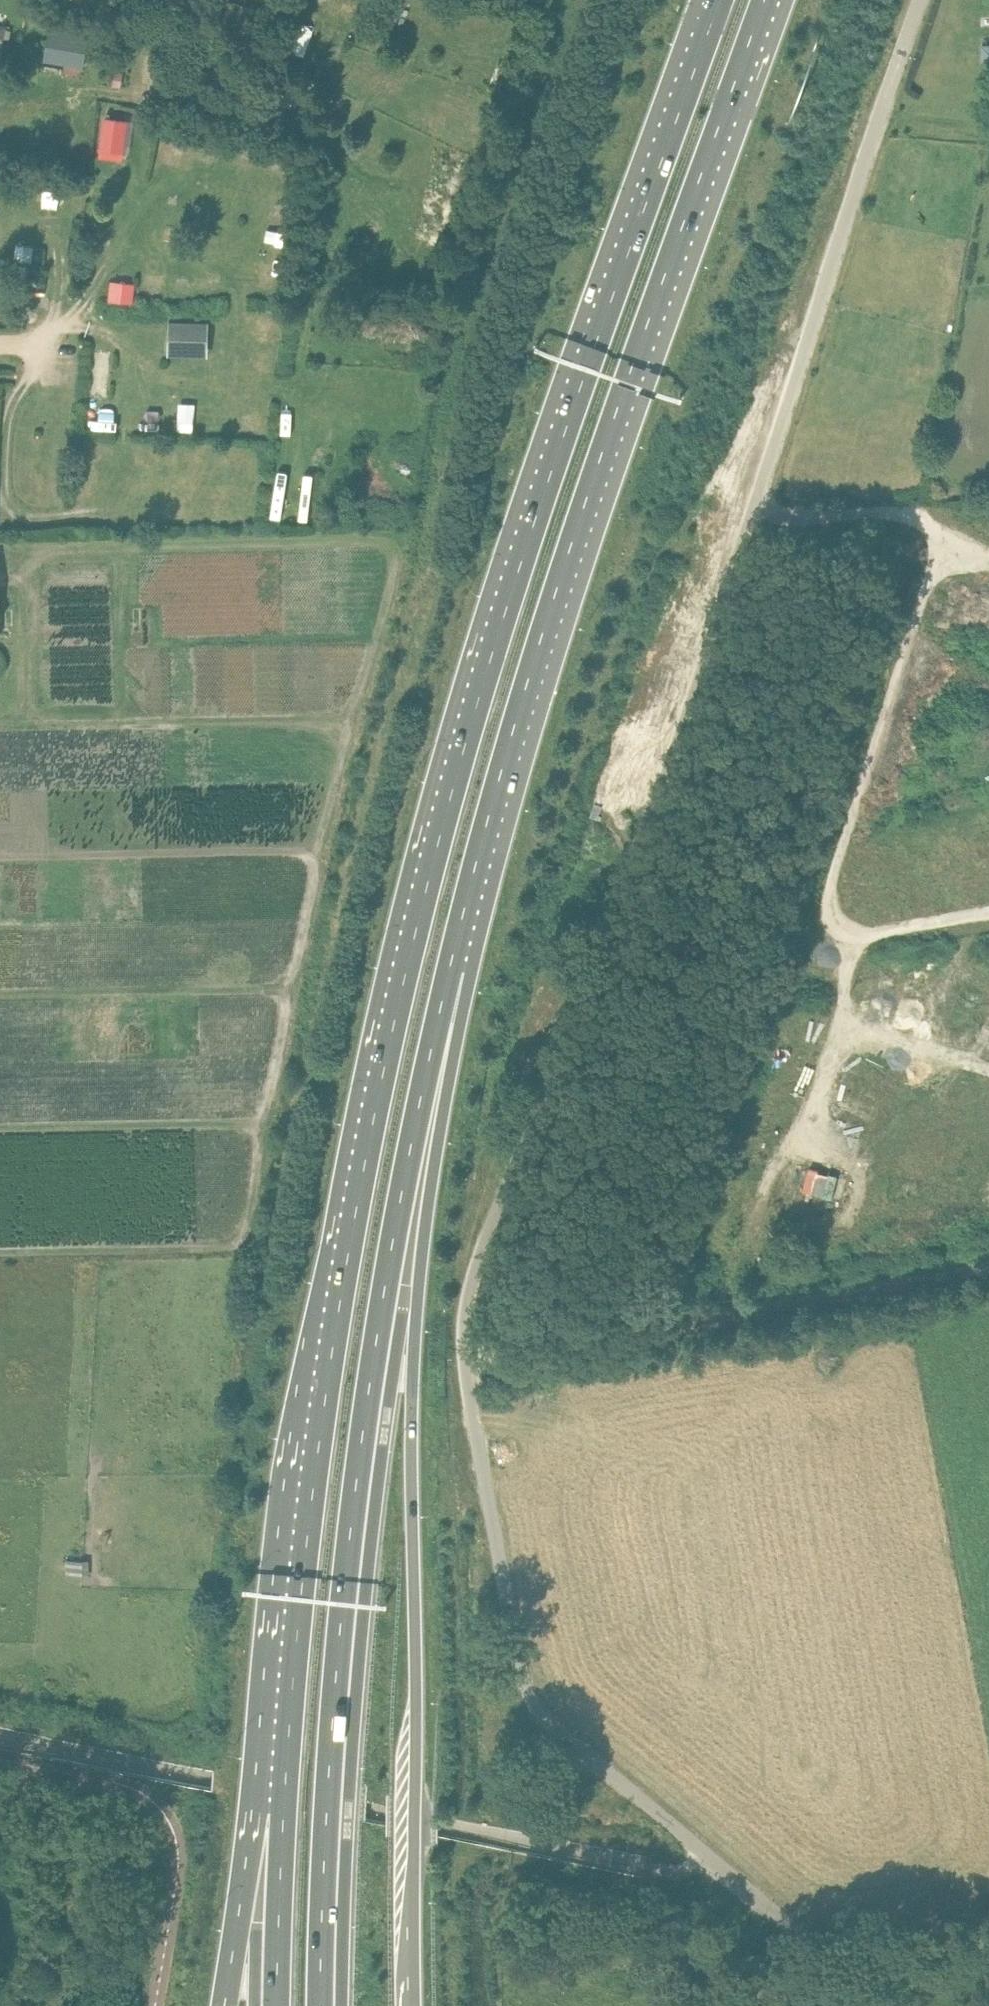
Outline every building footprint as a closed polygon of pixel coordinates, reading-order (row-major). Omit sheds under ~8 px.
[(49,27),(44,59),(65,62),(69,30),(49,27)] [(106,116),(102,149),(123,151),(126,118),(106,116)] [(263,264),(264,289),(284,289),(283,263),(263,264)] [(112,280),(110,298),(132,300),(134,282),(112,280)] [(168,320),(168,346),(205,347),(206,321),(168,320)] [(88,462),(81,477),(94,482),(100,468),(88,462)]
